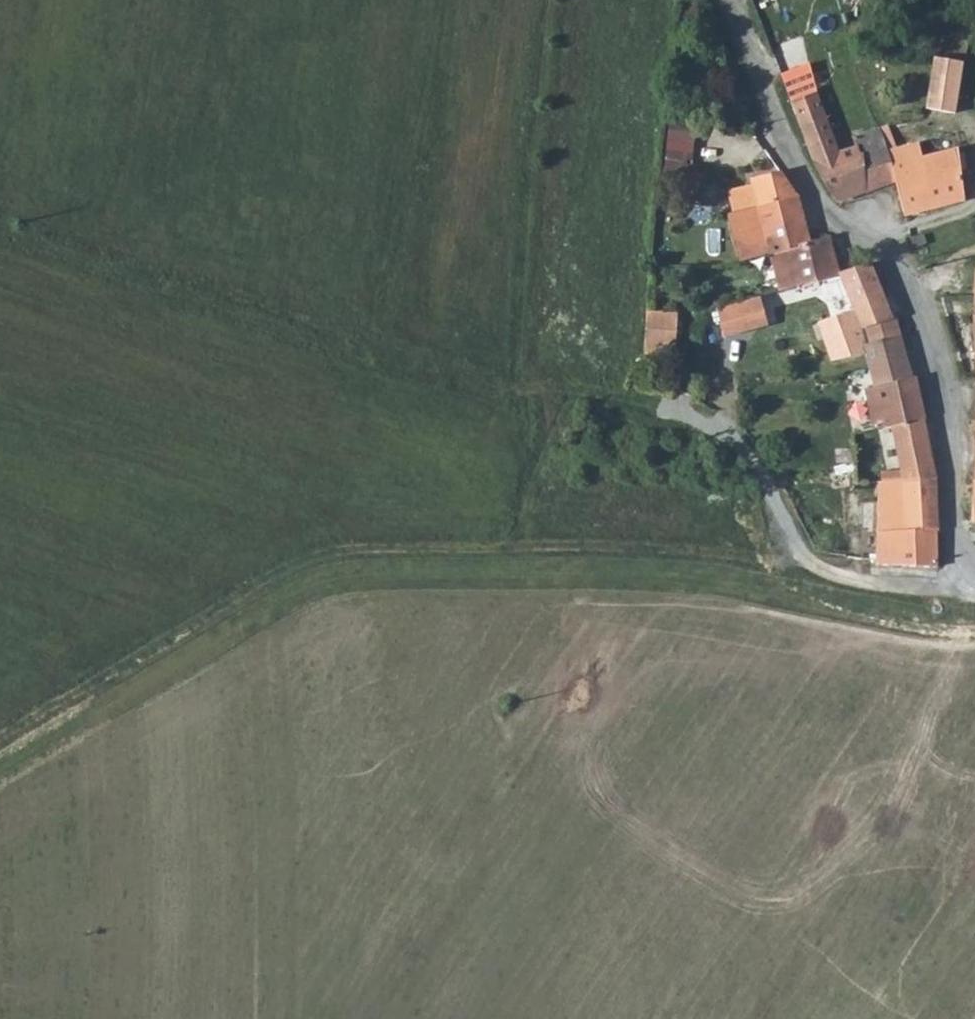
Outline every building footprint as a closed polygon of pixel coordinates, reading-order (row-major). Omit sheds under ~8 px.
[(934,61),(926,113),(956,118),(964,66),(934,61)] [(781,77),(791,106),(818,95),(808,67),(781,77)] [(814,162),(836,201),(866,190),(861,155),(859,155),(856,145),(840,150),(818,95),(791,106),(800,127),(814,162)] [(861,155),(866,190),(894,180),(897,179),(890,152),(880,128),(853,136),(856,145),(859,155),(861,155)] [(702,169),(691,167),(695,134),(670,131),(662,198),(698,202),(702,169)] [(894,180),(905,217),(966,200),(958,149),(924,159),(919,144),(890,152),(897,179),(894,180)] [(798,197),(780,174),(751,181),(753,189),(728,196),(733,214),(728,216),(741,264),(770,256),(811,245),(810,242),(798,197)] [(925,233),(911,239),(915,248),(929,243),(925,233)] [(829,237),(810,242),(811,245),(770,256),(779,292),(840,276),(829,237)] [(873,265),(841,276),(853,310),(860,328),(863,327),(891,317),(873,265)] [(760,300),(717,312),(724,339),(768,327),(760,300)] [(860,328),(853,310),(818,324),(831,362),(864,354),(862,347),(860,328)] [(677,314),(647,313),(646,330),(677,331),(677,314)] [(896,315),(891,317),(863,327),(866,346),(901,337),(896,315)] [(646,330),(645,353),(675,354),(677,331),(646,330)] [(912,379),(901,337),(866,346),(862,347),(864,354),(873,389),(912,379)] [(915,378),(912,379),(873,389),(866,391),(877,431),(894,427),(926,419),(915,378)] [(937,480),(926,419),(894,427),(902,473),(903,481),(937,480)] [(904,530),(903,481),(902,473),(881,475),(881,481),(879,481),(876,565),(938,565),(938,530),(904,530)] [(938,530),(937,480),(903,481),(904,530),(938,530)]
